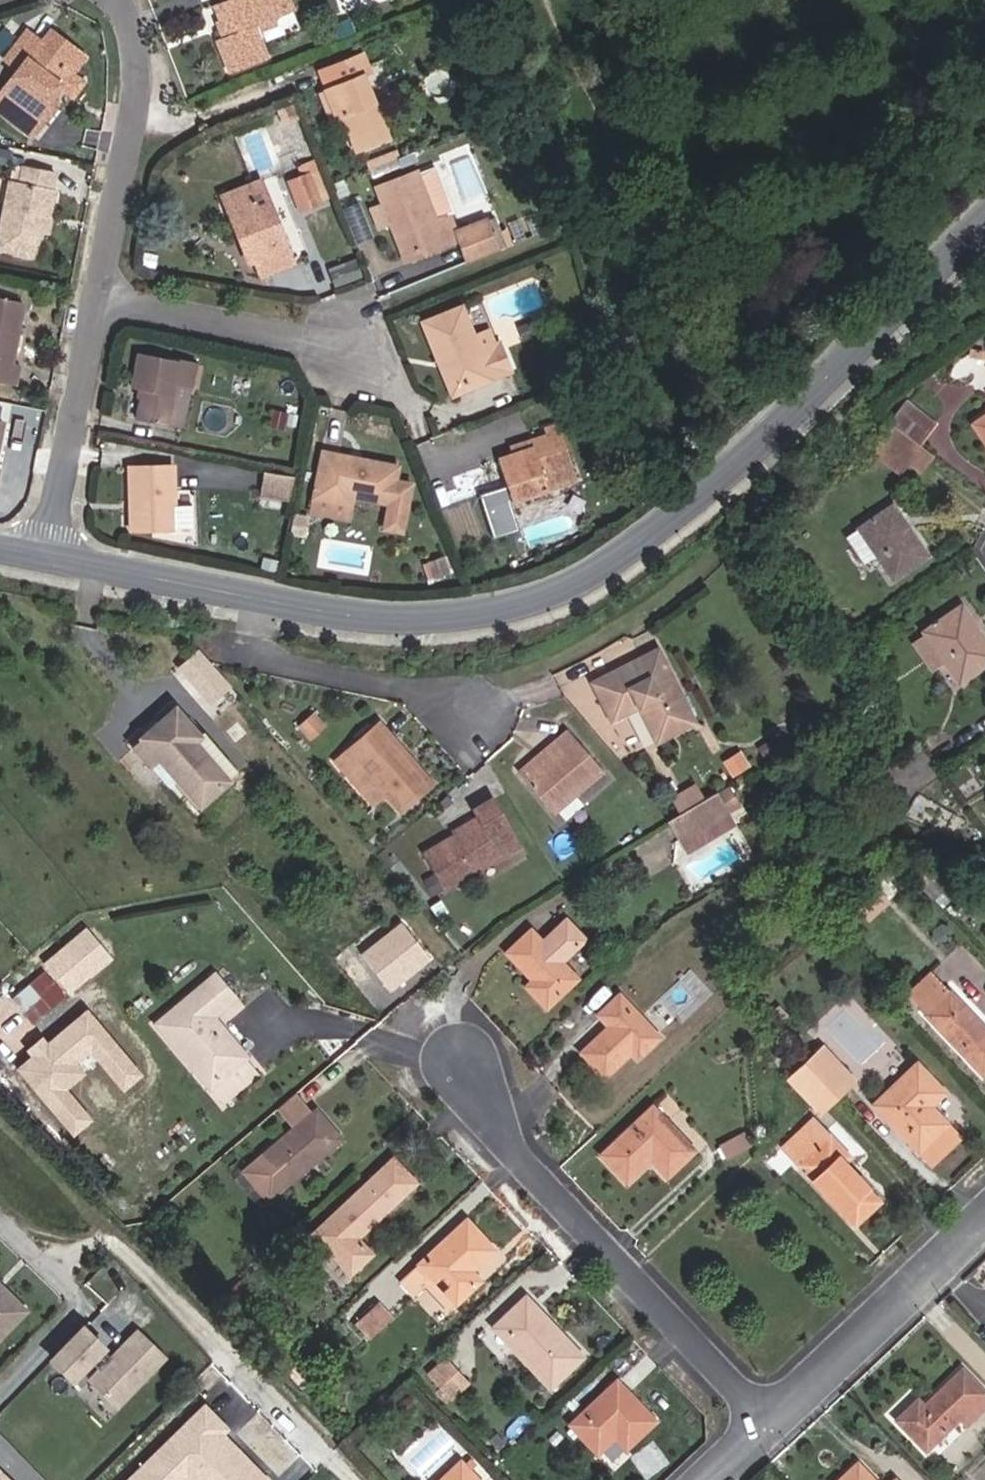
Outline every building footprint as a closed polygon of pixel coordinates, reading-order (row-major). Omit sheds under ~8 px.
[(280,15),(274,0),(225,0),(212,6),(225,36),(215,39),(229,73),(267,58),(254,26),(280,15)] [(288,0),(274,0),(280,15),(292,10),(288,0)] [(352,32),(347,18),(333,24),(339,37),(352,32)] [(46,97),(79,52),(49,30),(41,43),(26,31),(5,60),(17,69),(0,92),(0,108),(34,135),(58,105),(46,97)] [(356,151),(388,138),(364,75),(369,73),(362,54),(324,68),(332,89),(329,91),(338,117),(351,112),(354,118),(345,122),(356,151)] [(329,91),(332,89),(324,68),(320,70),(329,91)] [(331,120),(338,117),(329,91),(321,94),(331,120)] [(546,131),(540,118),(529,122),(534,135),(546,131)] [(368,169),(399,157),(397,151),(365,163),(368,169)] [(402,163),(399,157),(368,169),(371,176),(402,163)] [(300,211),(322,202),(313,177),(320,175),(315,161),(300,167),(303,175),(288,181),(300,211)] [(0,237),(0,252),(35,259),(44,214),(50,216),(56,189),(52,188),(55,172),(24,166),(24,168),(16,166),(13,180),(11,180),(0,237)] [(415,172),(378,187),(392,225),(399,228),(409,256),(442,244),(442,246),(458,241),(465,262),(498,248),(487,219),(455,231),(448,214),(452,212),(434,167),(415,174),(415,172)] [(322,202),(330,199),(320,175),(313,177),(322,202)] [(249,248),(235,212),(268,199),(260,180),(221,196),(244,250),(249,248)] [(261,277),(294,264),(268,199),(235,212),(249,248),(244,250),(249,264),(255,262),(261,277)] [(11,363),(23,304),(0,300),(0,380),(16,383),(19,363),(11,363)] [(456,393),(510,372),(498,340),(496,341),(478,348),(472,335),(461,307),(423,322),(436,355),(441,358),(456,393)] [(526,342),(538,336),(533,323),(521,328),(526,342)] [(478,348),(496,341),(489,327),(472,335),(478,348)] [(187,388),(190,388),(195,361),(180,358),(179,360),(140,353),(133,387),(144,389),(138,419),(167,424),(174,385),(187,388)] [(190,388),(197,390),(203,362),(195,361),(190,388)] [(167,424),(179,427),(187,388),(174,385),(167,424)] [(918,446),(935,425),(905,400),(888,422),(918,446)] [(284,427),(286,415),(272,411),(269,423),(284,427)] [(971,424),(984,444),(984,415),(971,424)] [(920,473),(932,457),(918,446),(888,422),(867,450),(876,458),(886,446),(906,462),(920,473)] [(547,436),(561,432),(558,424),(545,428),(547,436)] [(543,476),(571,467),(561,432),(547,436),(531,441),(533,448),(512,454),(498,458),(511,501),(547,491),(543,476)] [(512,454),(533,448),(531,441),(510,447),(512,454)] [(897,474),(906,462),(886,446),(876,458),(897,474)] [(378,527),(396,531),(408,483),(392,480),(395,466),(322,452),(315,496),(350,504),(352,496),(384,502),(378,527)] [(176,465),(130,466),(131,529),(178,528),(176,465)] [(547,491),(576,483),(571,467),(543,476),(547,491)] [(291,495),(294,475),(262,469),(259,490),(291,495)] [(494,536),(519,529),(505,485),(480,492),(494,536)] [(350,504),(315,496),(312,511),(347,518),(350,504)] [(875,556),(893,581),(928,557),(892,505),(844,538),(863,565),(875,556)] [(305,534),(308,517),(296,514),(293,532),(305,534)] [(435,578),(451,573),(446,559),(430,564),(435,578)] [(275,574),(277,563),(262,560),(260,571),(275,574)] [(984,666),(984,643),(960,605),(920,633),(922,635),(910,642),(930,673),(943,663),(958,686),(984,666)] [(694,723),(657,649),(591,683),(607,714),(633,701),(637,709),(655,743),(694,723)] [(611,722),(637,709),(633,701),(607,714),(611,722)] [(200,807),(239,772),(206,734),(202,737),(175,706),(130,747),(165,787),(174,778),(200,807)] [(306,736),(319,724),(310,714),(297,726),(306,736)] [(399,814),(435,784),(380,721),(344,752),(384,798),(399,814)] [(795,741),(808,735),(803,725),(790,733),(795,741)] [(522,778),(554,815),(603,773),(566,730),(555,740),(560,746),(522,778)] [(517,773),(522,778),(560,746),(555,740),(517,773)] [(794,750),(800,758),(813,750),(807,741),(794,750)] [(771,752),(766,743),(757,748),(762,757),(771,752)] [(879,774),(898,800),(935,775),(917,747),(879,774)] [(373,808),(384,798),(344,752),(332,764),(373,808)] [(732,775),(747,766),(739,753),(724,762),(732,775)] [(681,813),(702,801),(694,787),(672,800),(681,813)] [(715,793),(702,801),(681,813),(669,820),(683,843),(729,815),(740,808),(729,790),(718,797),(715,793)] [(519,848),(491,801),(473,811),(477,816),(479,820),(452,835),(422,853),(436,878),(425,883),(431,894),(441,888),(444,892),(519,848)] [(689,853),(735,826),(729,815),(683,843),(689,853)] [(452,835),(479,820),(477,816),(450,831),(452,835)] [(952,897),(945,890),(948,887),(921,864),(908,877),(941,908),(952,897)] [(530,929),(505,953),(531,980),(525,986),(546,1009),(578,979),(562,962),(574,950),(571,947),(582,937),(565,919),(550,933),(556,940),(548,948),(530,929)] [(71,989),(92,971),(87,965),(104,951),(87,930),(48,961),(71,989)] [(391,990),(427,960),(403,930),(397,935),(394,932),(381,943),(384,945),(366,961),(391,990)] [(574,950),(585,940),(582,937),(571,947),(574,950)] [(31,1024),(65,996),(45,972),(11,1001),(31,1024)] [(923,1007),(940,992),(943,995),(948,991),(930,972),(905,995),(924,1015),(928,1012),(923,1007)] [(245,1062),(249,1059),(214,1017),(238,998),(217,973),(155,1024),(192,1069),(201,1062),(218,1083),(214,1087),(225,1100),(256,1075),(245,1062)] [(984,1073),(984,1030),(948,991),(943,995),(940,992),(923,1007),(928,1012),(924,1015),(982,1076),(984,1073)] [(637,1058),(659,1038),(618,995),(597,1015),(608,1027),(580,1052),(603,1078),(631,1052),(637,1058)] [(773,1025),(786,1013),(778,1005),(766,1017),(773,1025)] [(80,1009),(45,1048),(69,1069),(89,1047),(105,1061),(120,1044),(80,1009)] [(836,1096),(853,1080),(822,1046),(805,1063),(836,1096)] [(214,1087),(218,1083),(201,1062),(192,1069),(210,1091),(214,1087)] [(959,1138),(930,1107),(945,1093),(916,1062),(871,1105),(930,1166),(959,1138)] [(819,1113),(836,1096),(805,1063),(787,1079),(819,1113)] [(283,1117),(302,1101),(296,1094),(277,1110),(283,1117)] [(293,1129),(312,1112),(302,1101),(283,1117),(293,1129)] [(667,1178),(695,1151),(652,1105),(599,1155),(626,1183),(651,1161),(667,1178)] [(244,1174),(266,1200),(281,1188),(283,1190),(334,1146),(328,1138),(335,1132),(316,1109),(312,1112),(293,1129),(257,1159),(259,1162),(244,1174)] [(843,1164),(849,1158),(813,1118),(781,1148),(854,1225),(879,1202),(843,1164)] [(334,1146),(342,1139),(335,1132),(328,1138),(334,1146)] [(726,1161),(751,1148),(743,1132),(717,1146),(726,1161)] [(373,1255),(358,1239),(417,1183),(393,1158),(311,1235),(351,1276),(373,1255)] [(266,1200),(244,1174),(235,1182),(257,1208),(266,1200)] [(471,1271),(494,1250),(466,1220),(418,1264),(419,1265),(400,1282),(413,1296),(425,1285),(424,1283),(431,1277),(454,1303),(456,1305),(476,1287),(466,1276),(471,1271)] [(481,1283),(471,1271),(466,1276),(476,1287),(481,1283)] [(454,1303),(431,1277),(424,1283),(425,1285),(448,1309),(454,1303)] [(25,1313),(4,1290),(0,1293),(0,1337),(25,1313)] [(423,1290),(416,1299),(438,1316),(445,1307),(423,1290)] [(550,1389),(583,1357),(526,1296),(492,1328),(550,1389)] [(373,1336),(393,1318),(378,1302),(358,1321),(373,1336)] [(373,1336),(358,1321),(354,1324),(369,1340),(373,1336)] [(47,1356),(72,1380),(102,1349),(77,1325),(47,1356)] [(137,1325),(87,1378),(119,1408),(169,1355),(137,1325)] [(450,1400),(469,1383),(446,1358),(427,1376),(450,1400)] [(984,1408),(984,1393),(961,1368),(923,1406),(917,1400),(896,1421),(926,1452),(957,1421),(968,1410),(975,1417),(984,1408)] [(302,1379),(293,1370),(285,1377),(294,1386),(302,1379)] [(301,1393),(308,1386),(302,1379),(294,1386),(301,1393)] [(626,1450),(656,1423),(616,1380),(569,1425),(598,1455),(615,1439),(626,1450)] [(957,1421),(964,1428),(975,1417),(968,1410),(957,1421)] [(461,1460),(450,1471),(445,1466),(431,1479),(479,1479),(470,1470),(477,1464),(471,1458),(464,1464),(461,1460)] [(857,1463),(839,1479),(873,1479),(857,1463)] [(0,1465),(0,1479),(15,1479),(0,1465)]
